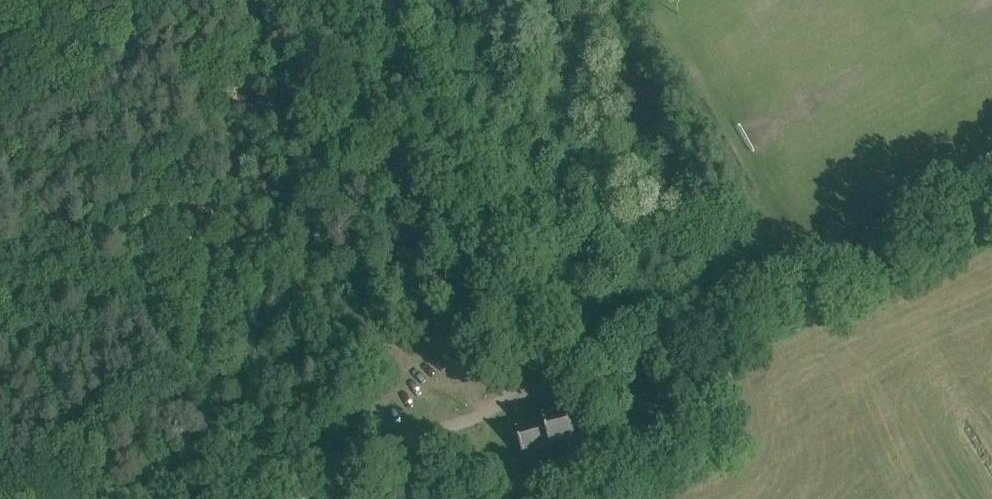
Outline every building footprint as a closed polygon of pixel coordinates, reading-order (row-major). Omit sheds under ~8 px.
[(585,418),(584,415),(574,408),(571,407),(542,413),(543,420),(516,429),(522,453),(549,445),(551,452),(581,445),(583,443),(587,432),(588,428),(585,418)]
